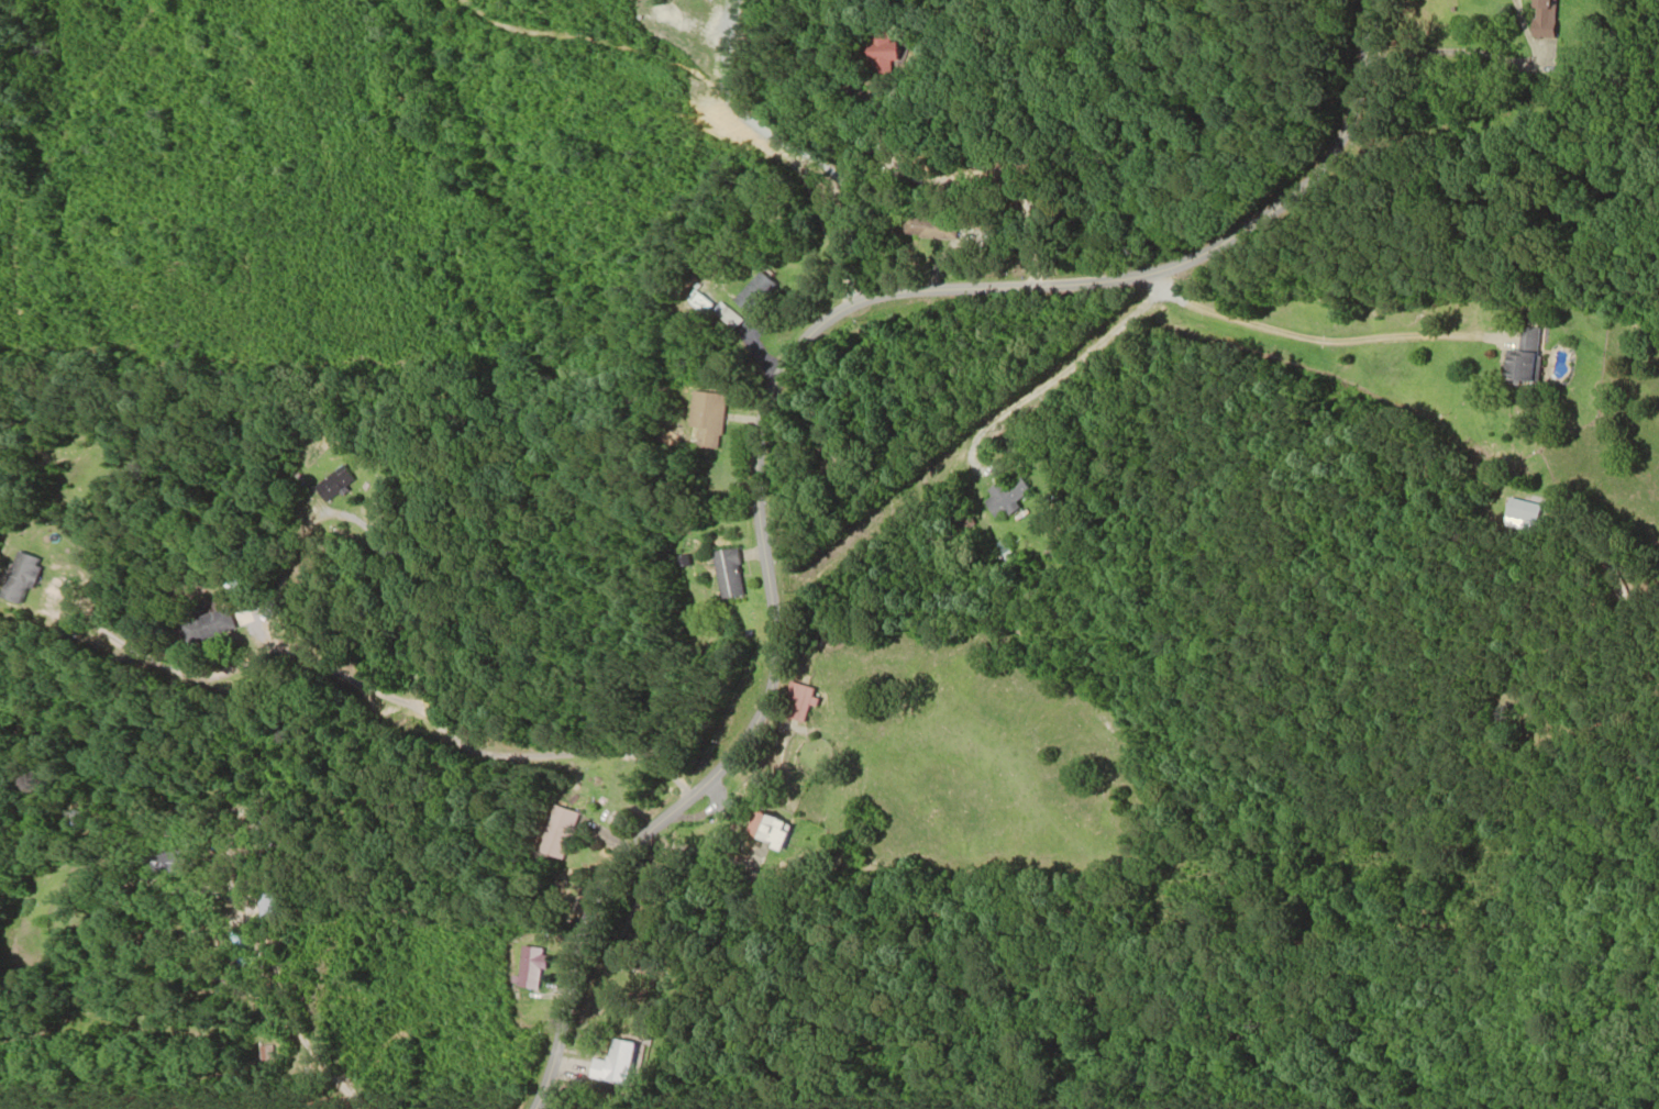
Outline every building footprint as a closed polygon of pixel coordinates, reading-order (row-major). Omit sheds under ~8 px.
[(1543,28),(1566,29),(1567,0),(1544,0),(1543,28)] [(892,30),(871,30),(872,75),(889,74),(889,61),(905,60),(905,42),(892,42),(892,30)] [(781,284),(766,269),(739,296),(754,311),(781,284)] [(1516,352),(1515,380),(1548,382),(1551,326),(1528,325),(1527,352),(1516,352)] [(727,392),(699,389),(695,427),(724,430),(727,392)] [(360,481),(350,463),(318,482),(328,500),(360,481)] [(1002,496),(995,499),(1003,513),(1042,492),(1031,474),(1014,483),(1012,480),(997,487),(1002,496)] [(1508,514),(1541,524),(1546,505),(1513,495),(1508,514)] [(718,550),(725,598),(748,594),(741,547),(718,550)] [(17,596),(39,604),(55,557),(34,550),(17,596)] [(181,623),(188,644),(237,627),(229,606),(181,623)] [(799,719),(815,719),(815,703),(822,703),(822,684),(799,684),(799,719)] [(576,858),(593,811),(569,803),(553,851),(576,858)] [(800,822),(767,806),(754,832),(788,849),(800,822)] [(188,853),(156,848),(152,872),(184,877),(188,853)] [(285,917),(280,891),(257,895),(262,921),(285,917)] [(528,986),(549,989),(555,947),(534,944),(528,986)] [(620,1060),(605,1056),(601,1076),(642,1083),(650,1040),(625,1036),(620,1060)]
